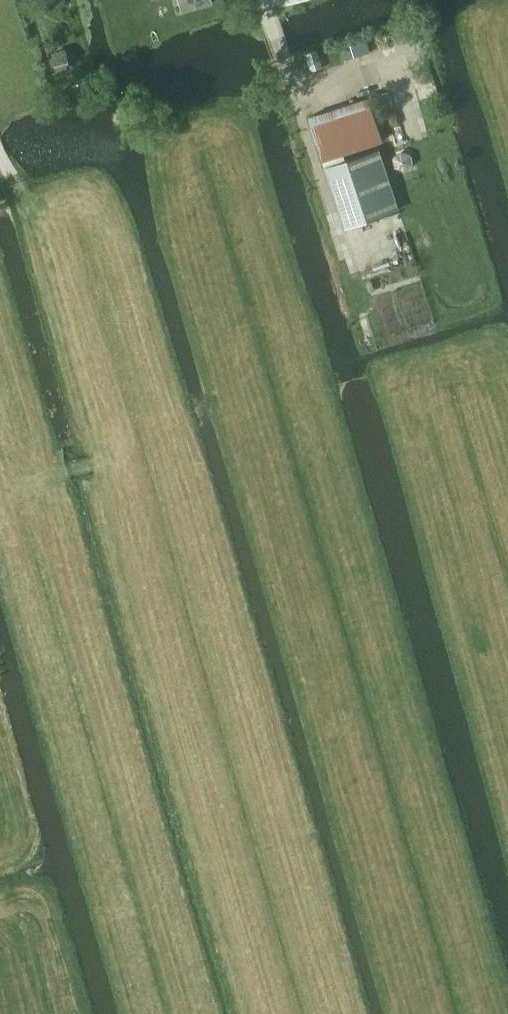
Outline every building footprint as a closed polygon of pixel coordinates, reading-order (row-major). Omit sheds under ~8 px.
[(70,65),(65,48),(52,51),(57,69),(70,65)] [(379,148),(325,165),(345,225),(398,207),(379,148)]
